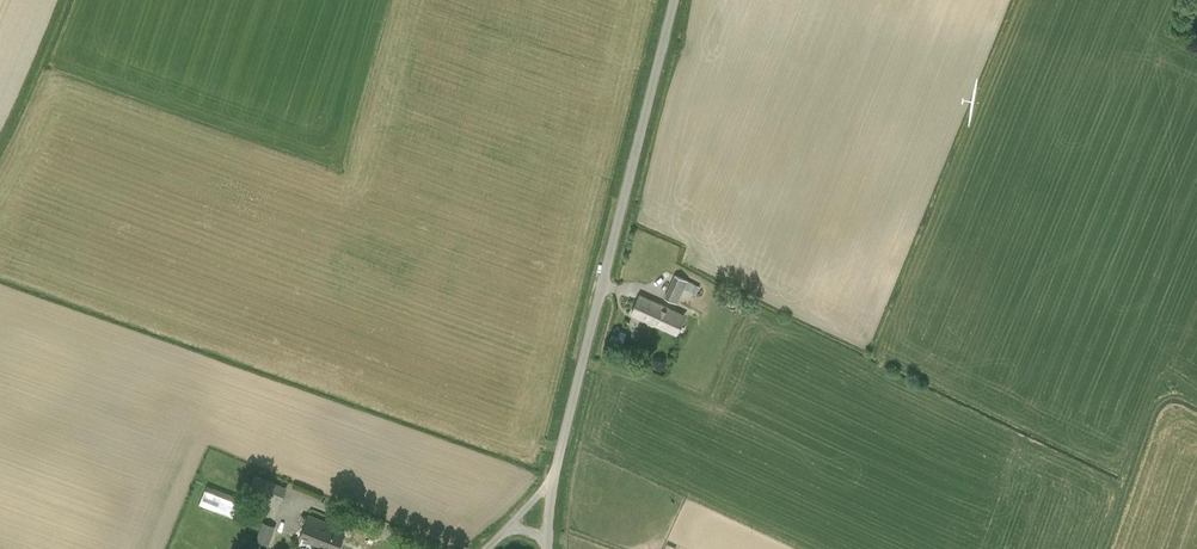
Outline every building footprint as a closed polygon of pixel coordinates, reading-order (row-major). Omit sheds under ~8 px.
[(675,274),(664,297),(678,303),(684,288),(692,291),(695,284),(675,274)] [(685,316),(670,309),(639,296),(631,312),(647,319),(647,324),(651,326),(656,323),(662,326),(678,333),(685,316)] [(264,493),(281,501),(287,487),(268,479),(262,493),(264,493)] [(201,502),(233,515),(236,508),(244,511),(248,501),(207,484),(201,502)] [(307,516),(303,514),(300,521),(305,522),(300,535),(298,539),(318,547),(319,546),(328,548),(337,548),(344,531),(327,525),(328,523),(307,515),(307,516)] [(255,539),(269,544),(277,526),(263,521),(255,539)]
